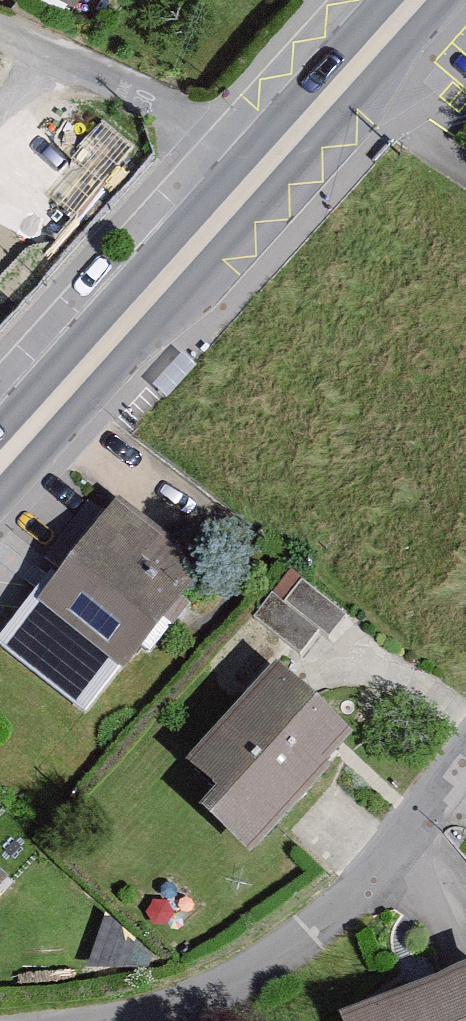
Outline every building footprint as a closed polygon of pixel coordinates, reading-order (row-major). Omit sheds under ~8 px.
[(86,20),(95,0),(44,0),(86,20)] [(123,511),(40,609),(126,682),(209,585),(123,511)] [(255,620),(303,656),(321,632),(330,639),(347,616),(303,583),(285,607),(272,597),(255,620)] [(275,676),(185,777),(221,809),(206,825),(256,869),(360,752),(275,676)] [(0,873),(0,918),(23,893),(0,873)] [(348,1020),(465,1020),(465,976),(348,1020)]
